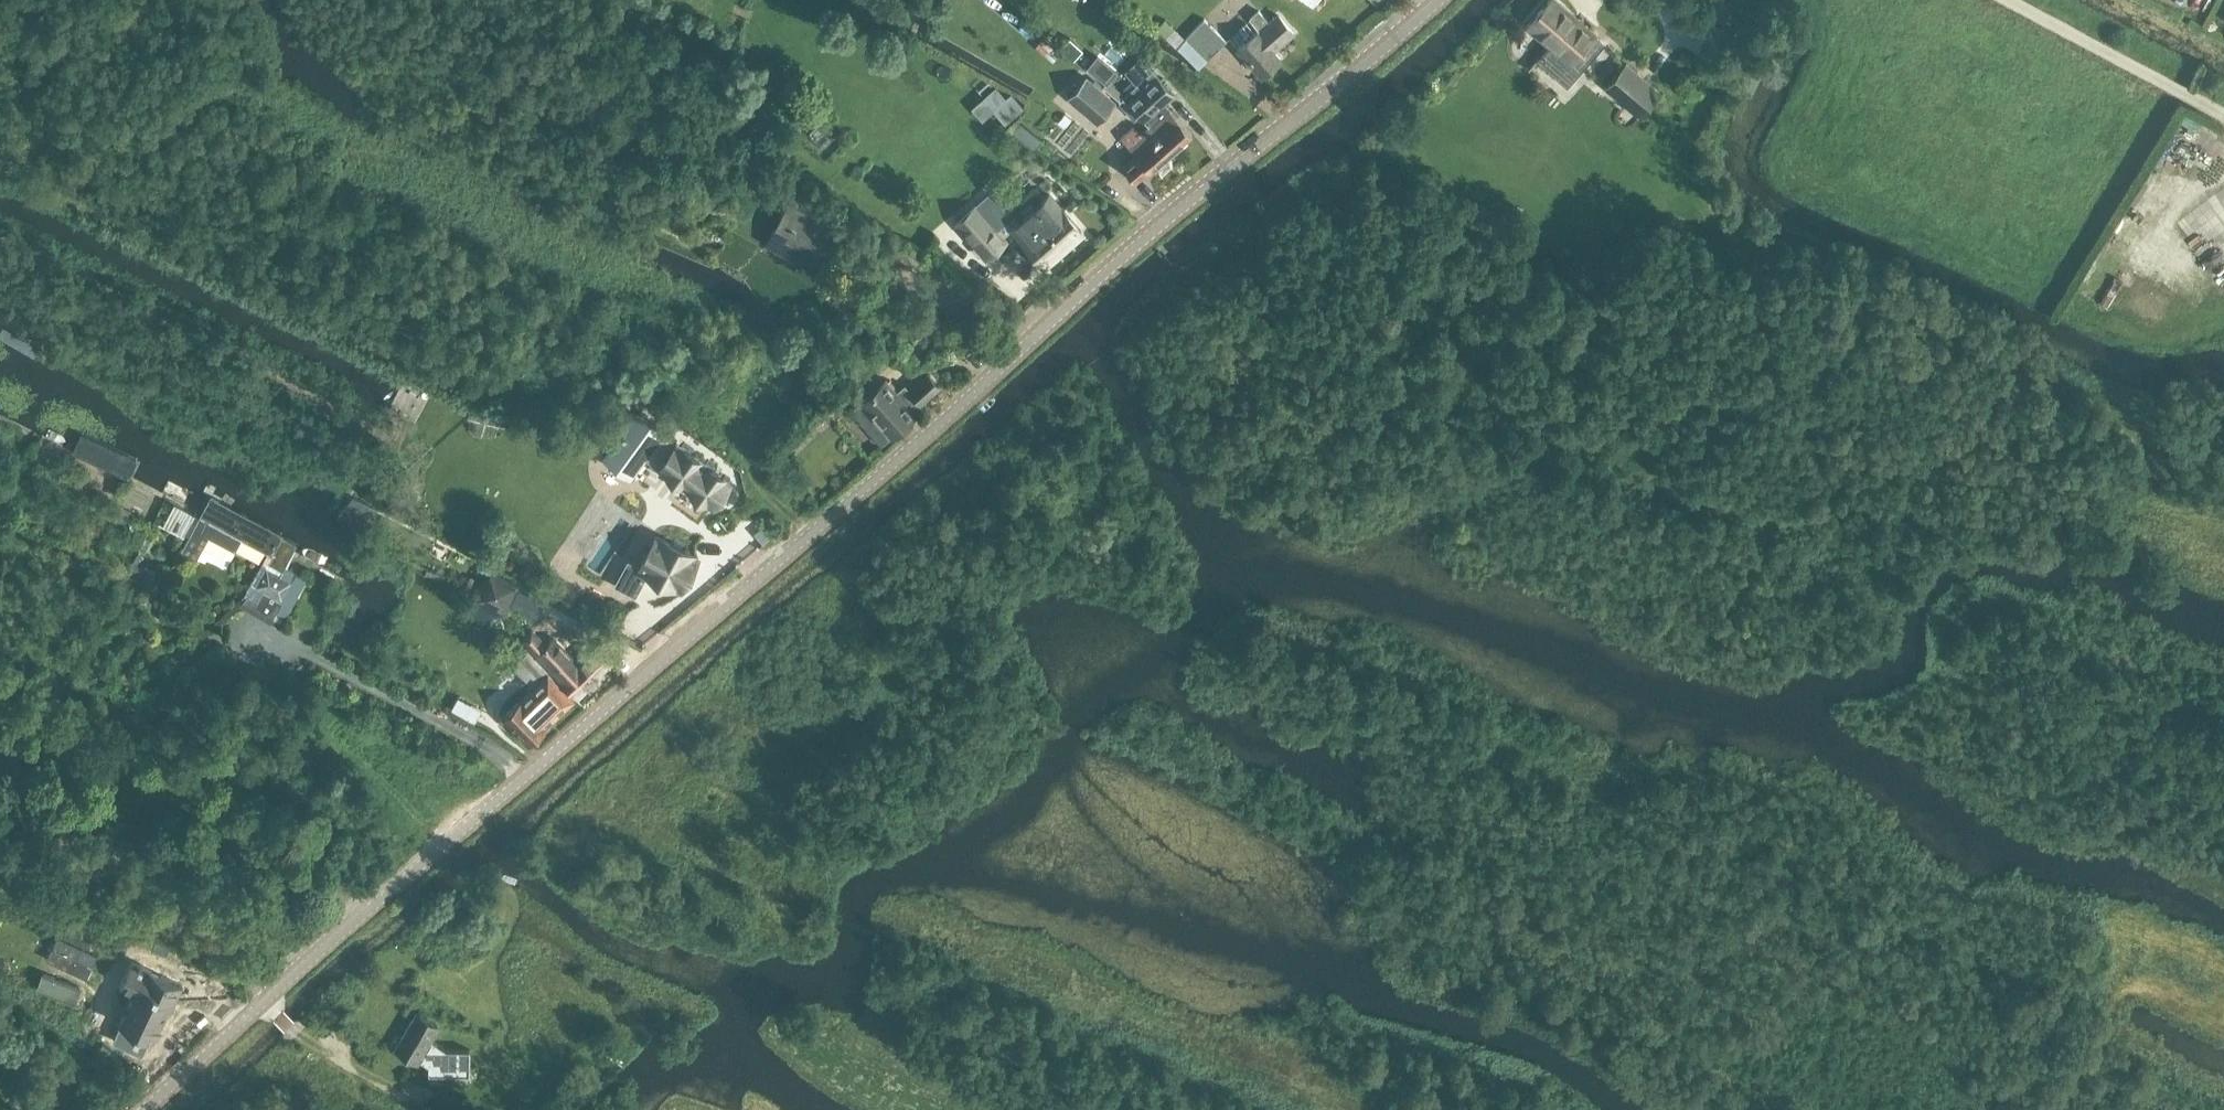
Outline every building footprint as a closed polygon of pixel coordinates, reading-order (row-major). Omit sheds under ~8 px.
[(1319,0),(1301,0),(1314,9),(1319,0)] [(1595,35),(1555,0),(1548,0),(1526,25),(1529,28),(1527,31),(1524,35),(1525,43),(1532,50),(1540,49),(1544,46),(1547,43),(1570,63),(1595,35)] [(1751,12),(1737,0),(1728,0),(1712,20),(1731,36),(1751,12)] [(1269,23),(1259,11),(1251,18),(1262,30),(1259,33),(1258,32),(1239,49),(1262,75),(1280,59),(1273,51),(1294,33),(1278,15),(1269,23)] [(1186,38),(1166,18),(1156,28),(1198,69),(1226,41),(1204,19),(1186,38)] [(1037,47),(1053,61),(1054,62),(1061,53),(1043,38),(1036,46),(1036,47),(1037,47)] [(1070,38),(1061,49),(1074,61),(1084,50),(1070,38)] [(1118,73),(1099,58),(1099,57),(1098,57),(1088,69),(1108,86),(1118,73)] [(1640,119),(1661,94),(1627,64),(1605,90),(1640,119)] [(1174,93),(1154,70),(1123,97),(1124,98),(1140,116),(1139,117),(1148,127),(1171,154),(1192,135),(1163,103),(1174,93)] [(1085,79),(1080,75),(1073,83),(1077,87),(1068,98),(1098,123),(1117,101),(1088,75),(1085,79)] [(997,85),(983,97),(993,109),(1006,124),(1025,107),(1012,92),(1006,97),(997,85)] [(1124,98),(1119,102),(1135,121),(1139,117),(1140,116),(1124,98)] [(1035,151),(1044,140),(1020,122),(1012,133),(1035,151)] [(1140,134),(1138,132),(1133,127),(1121,138),(1136,155),(1123,167),(1136,181),(1149,170),(1151,172),(1171,154),(1148,127),(1140,134)] [(821,268),(839,237),(820,226),(831,207),(761,168),(752,184),(789,205),(770,239),(821,268)] [(1041,203),(1033,192),(1026,192),(1013,204),(1012,210),(1021,220),(1011,229),(1043,265),(1082,232),(1050,196),(1041,203)] [(986,258),(1006,241),(975,206),(956,223),(986,258)] [(912,368),(919,361),(912,355),(906,362),(912,368)] [(872,391),(860,402),(892,437),(909,421),(905,417),(939,386),(927,373),(902,397),(894,388),(885,379),(872,391)] [(637,414),(606,457),(631,476),(646,455),(714,505),(717,500),(723,504),(733,489),(728,486),(731,482),(715,471),(719,466),(709,459),(706,464),(692,453),(696,448),(686,441),(682,446),(638,414),(637,414)] [(85,434),(76,453),(102,465),(131,477),(140,459),(85,434)] [(778,450),(777,450),(776,450),(775,450),(775,451),(774,451),(773,451),(773,452),(772,452),(772,453),(771,453),(771,454),(771,455),(770,455),(770,456),(770,457),(770,458),(770,459),(771,460),(771,461),(771,462),(772,462),(772,463),(773,463),(773,464),(774,464),(775,464),(775,465),(776,465),(777,465),(778,465),(779,465),(780,465),(780,464),(781,464),(782,464),(782,463),(783,463),(783,462),(784,462),(784,461),(784,460),(785,460),(785,459),(785,458),(785,457),(785,456),(785,455),(784,454),(784,453),(783,453),(783,452),(782,452),(782,451),(781,451),(780,451),(780,450),(779,450),(778,450)] [(39,470),(37,470),(32,482),(39,485),(45,473),(39,470)] [(71,487),(73,484),(76,476),(65,471),(62,478),(60,482),(71,487)] [(181,547),(179,551),(194,559),(195,557),(207,535),(222,543),(232,548),(234,543),(237,537),(271,554),(282,533),(215,497),(209,494),(202,509),(181,547)] [(372,505),(358,495),(341,516),(355,527),(372,505)] [(132,511),(126,508),(117,503),(110,515),(121,521),(125,524),(132,511)] [(657,535),(640,566),(648,571),(665,579),(662,585),(672,591),(676,585),(682,589),(699,558),(683,549),(686,544),(676,538),(673,543),(657,535)] [(146,552),(153,540),(146,537),(140,549),(146,552)] [(629,560),(617,583),(636,593),(648,571),(640,566),(629,560)] [(264,567),(252,588),(261,593),(281,604),(274,616),(285,622),(308,580),(285,564),(282,570),(279,574),(265,566),(264,567)] [(503,615),(520,584),(490,567),(473,599),(503,615)] [(547,645),(544,642),(531,629),(522,638),(563,681),(562,682),(578,697),(613,663),(598,648),(580,665),(554,639),(547,645)] [(548,725),(574,700),(527,652),(512,666),(535,688),(523,700),(522,699),(504,716),(531,743),(549,726),(548,725)] [(125,1027),(118,1043),(147,1056),(154,1040),(158,1042),(172,1012),(175,1013),(187,986),(136,963),(125,988),(139,994),(124,1026),(125,1027)] [(397,1048),(396,1049),(417,1061),(419,1058),(430,1065),(430,1073),(451,1073),(470,1073),(471,1049),(447,1049),(433,1040),(441,1027),(417,1013),(397,1048)]
